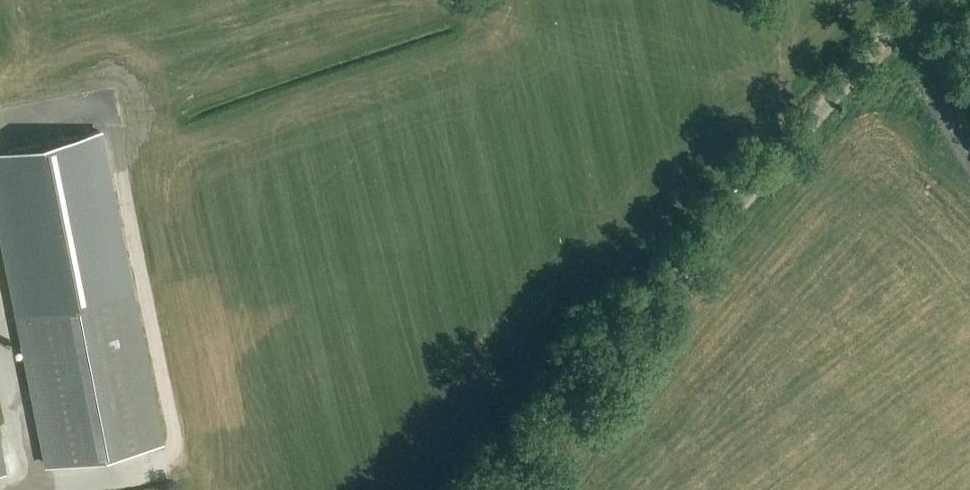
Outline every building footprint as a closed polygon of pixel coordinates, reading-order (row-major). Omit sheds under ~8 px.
[(0,152),(0,225),(47,466),(160,444),(99,133),(0,152)]
